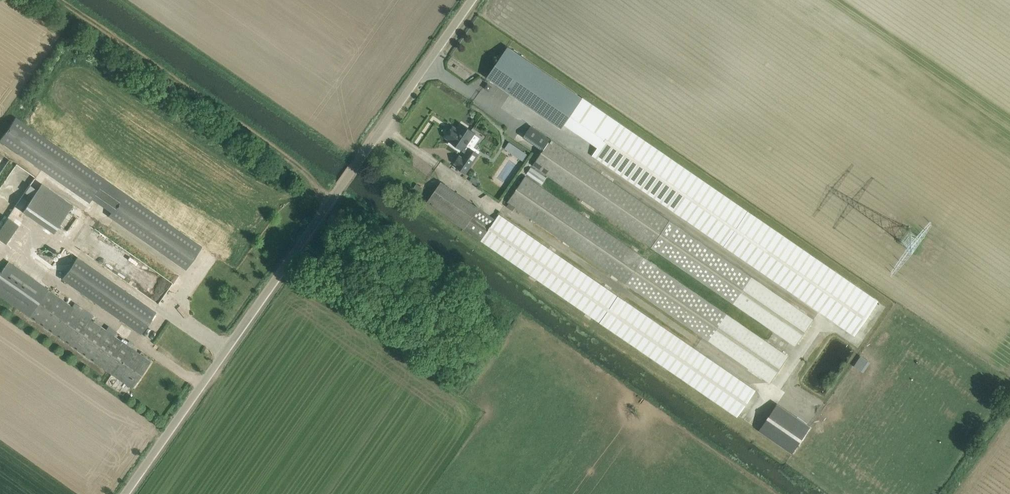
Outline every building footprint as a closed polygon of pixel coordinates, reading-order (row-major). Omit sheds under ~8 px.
[(508,47),(487,76),(562,128),(582,98),(508,47)] [(0,139),(0,141),(90,203),(106,179),(15,117),(0,139)] [(878,301),(616,121),(593,155),(855,335),(878,301)] [(461,152),(463,150),(466,152),(462,157),(460,155),(454,163),(457,165),(456,167),(466,174),(480,154),(469,147),(466,145),(475,132),(462,123),(458,129),(453,126),(446,137),(450,140),(448,143),(461,152)] [(533,165),(795,346),(814,319),(532,125),(523,137),(543,150),(533,165)] [(520,149),(515,156),(523,161),(528,154),(520,149)] [(789,356),(526,175),(507,202),(770,383),(789,356)] [(427,202),(683,379),(738,416),(756,390),(701,352),(499,213),(489,228),(473,217),(479,208),(441,182),(427,202)] [(60,231),(77,204),(43,183),(27,210),(60,231)] [(111,212),(108,217),(185,270),(202,246),(125,192),(111,212)] [(0,228),(0,238),(11,243),(23,222),(8,214),(0,228)] [(62,279),(141,334),(156,312),(77,257),(62,279)] [(0,274),(0,296),(29,316),(71,345),(123,382),(132,388),(150,361),(142,355),(131,348),(133,344),(129,341),(127,345),(114,336),(117,332),(108,326),(105,330),(91,320),(94,316),(81,307),(78,311),(73,307),(48,290),(9,261),(1,272),(0,274)] [(862,355),(856,365),(865,370),(871,360),(862,355)] [(829,414),(839,397),(834,394),(824,411),(829,414)] [(796,454),(815,426),(781,403),(762,431),(796,454)]
